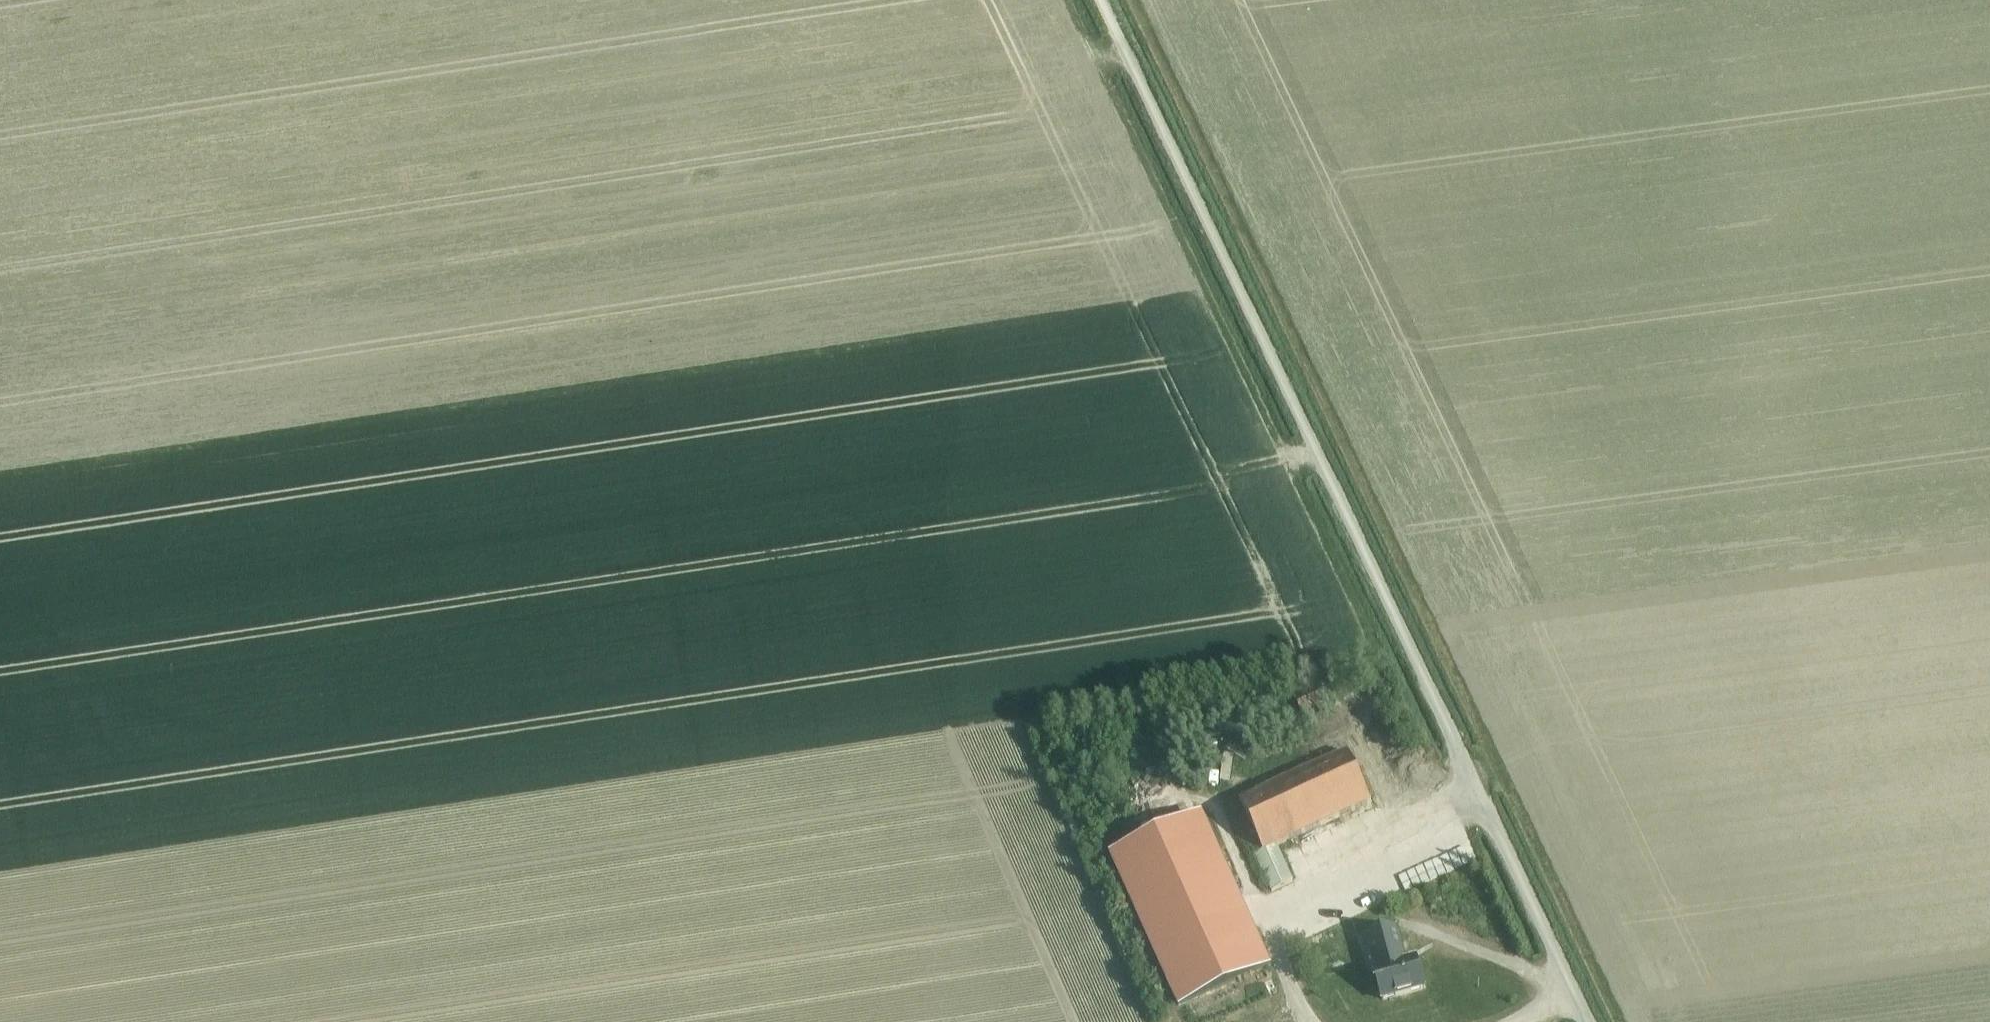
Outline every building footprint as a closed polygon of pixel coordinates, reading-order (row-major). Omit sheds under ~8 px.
[(1276,843),(1369,802),(1347,752),(1241,799),(1264,850),(1255,854),(1270,889),(1292,880),(1276,843)] [(1270,966),(1203,818),(1112,859),(1178,1007),(1270,966)] [(1309,928),(1301,931),(1305,941),(1317,936),(1312,926),(1309,928)] [(1396,929),(1367,937),(1376,970),(1374,971),(1382,1000),(1425,989),(1416,959),(1404,962),(1402,957),(1404,957),(1399,942),(1398,942),(1395,932),(1397,932),(1396,929)]
